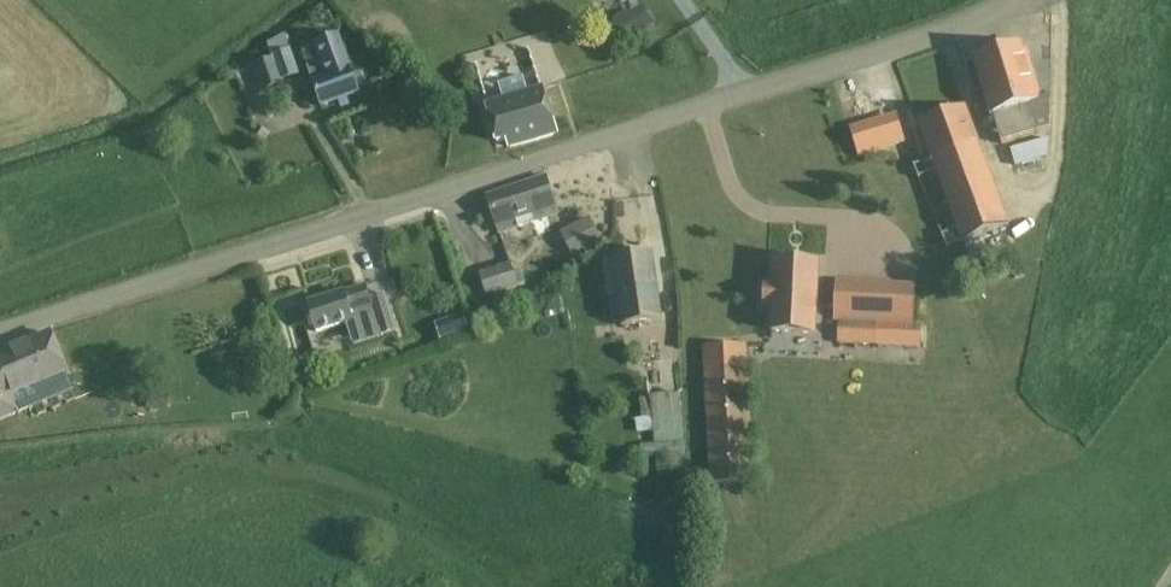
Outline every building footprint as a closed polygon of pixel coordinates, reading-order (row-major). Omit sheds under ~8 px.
[(628,11),(604,27),(615,43),(638,27),(628,11)] [(359,94),(339,35),(321,41),(328,59),(307,66),(322,107),(359,94)] [(283,80),(298,74),(285,36),(269,45),(274,59),(253,66),(262,92),(284,84),(283,80)] [(1013,45),(1008,42),(997,46),(995,50),(975,56),(1002,145),(1049,131),(1051,65),(1032,64),(1028,51),(1023,52),(1020,43),(1013,45)] [(509,146),(556,132),(543,88),(528,92),(523,76),(499,84),(504,100),(486,105),(497,141),(507,138),(509,146)] [(938,174),(959,229),(942,235),(947,247),(1009,224),(966,107),(919,125),(931,158),(914,164),(920,181),(938,174)] [(852,127),(857,154),(906,144),(901,118),(852,127)] [(262,145),(270,133),(258,125),(250,137),(262,145)] [(1013,146),(1017,163),(1051,155),(1047,138),(1013,146)] [(559,213),(547,178),(487,198),(499,232),(559,213)] [(560,232),(572,257),(602,242),(590,217),(560,232)] [(662,319),(652,252),(612,258),(623,325),(662,319)] [(772,331),(814,333),(818,262),(776,260),(774,285),(766,284),(764,307),(773,307),(772,331)] [(507,291),(520,287),(512,261),(479,272),(487,297),(489,297),(492,307),(510,301),(507,291)] [(914,285),(838,282),(836,321),(839,321),(838,345),(923,348),(924,324),(913,324),(914,285)] [(398,332),(386,293),(369,298),(366,286),(308,304),(317,333),(347,324),(354,346),(398,332)] [(543,296),(547,311),(562,308),(558,293),(543,296)] [(469,331),(463,314),(435,324),(440,341),(469,331)] [(0,354),(0,421),(20,413),(12,393),(63,372),(47,334),(0,354)] [(755,483),(748,344),(703,347),(711,485),(755,483)] [(684,433),(679,392),(650,395),(650,398),(641,399),(643,417),(653,415),(656,436),(684,433)] [(641,445),(642,460),(686,457),(685,442),(641,445)]
